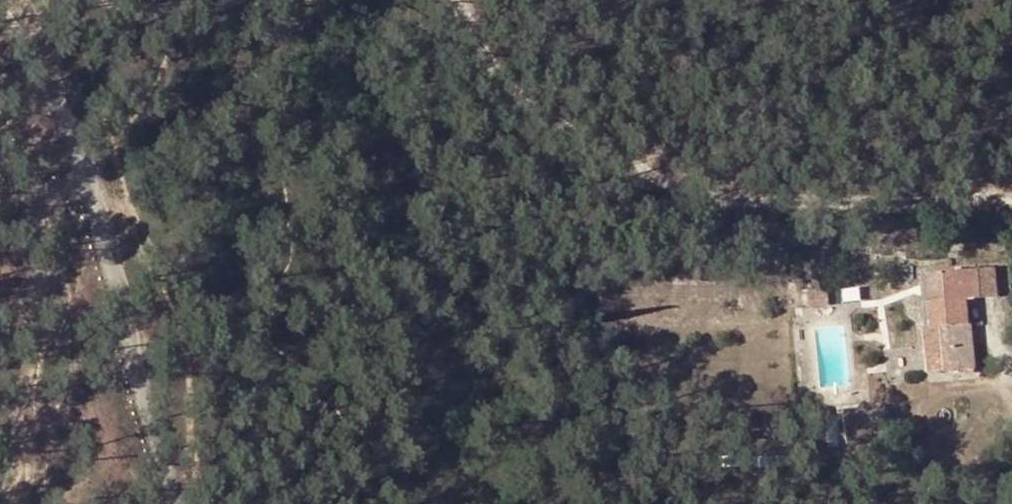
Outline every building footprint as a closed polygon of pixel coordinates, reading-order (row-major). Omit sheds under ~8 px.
[(738,241),(752,243),(753,231),(739,229),(738,241)] [(981,299),(981,273),(943,273),(944,302),(930,302),(930,328),(926,328),(927,373),(974,372),(973,326),(968,326),(968,299),(981,299)] [(944,302),(943,273),(929,273),(930,302),(944,302)] [(999,299),(998,273),(981,273),(981,299),(999,299)]
